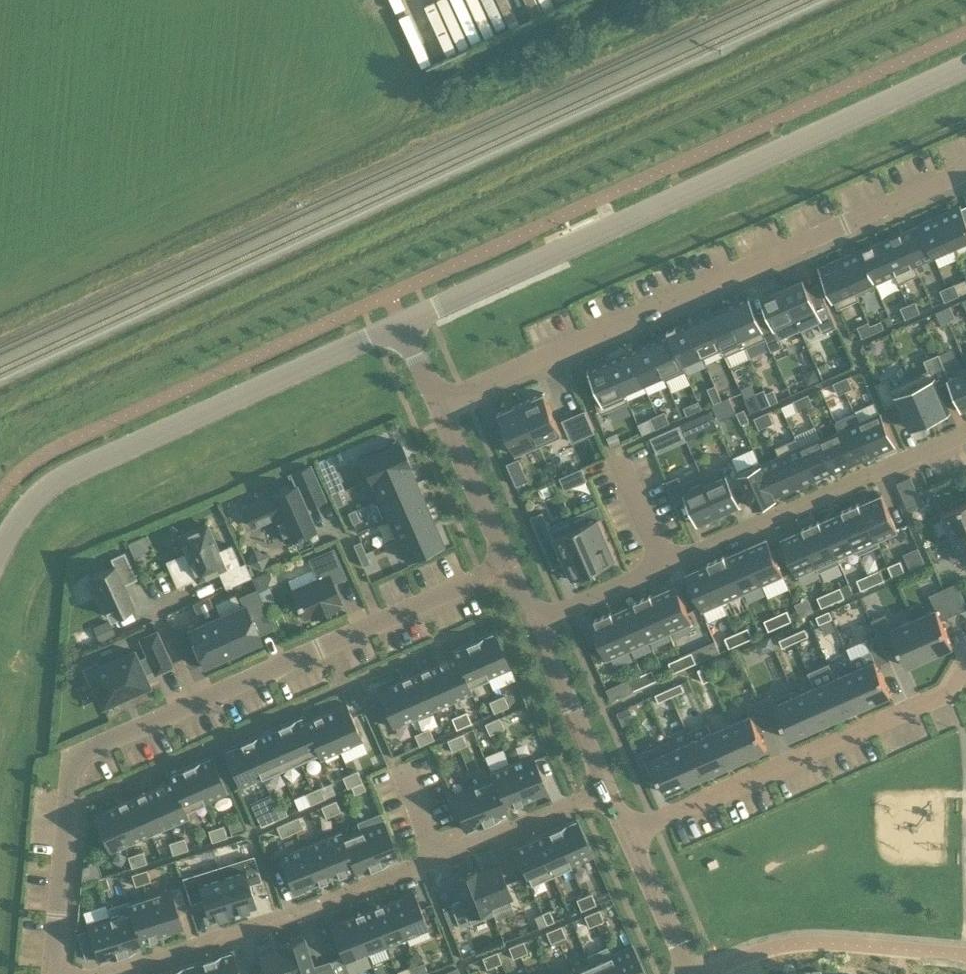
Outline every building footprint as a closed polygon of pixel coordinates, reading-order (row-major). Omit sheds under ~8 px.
[(447,49),(482,35),(468,0),(427,0),(447,49)] [(959,205),(939,214),(954,246),(965,241),(965,220),(959,205)] [(954,246),(939,214),(919,222),(919,224),(934,257),(935,256),(934,255),(954,246)] [(934,257),(919,224),(900,232),(914,265),(934,257)] [(898,283),(918,274),(914,265),(900,232),(880,241),(894,274),(898,283)] [(880,241),(860,250),(875,283),(894,274),(880,241)] [(860,250),(860,249),(840,257),(858,299),(859,299),(857,294),(876,286),(875,283),(860,250)] [(838,308),(858,299),(840,257),(819,266),(838,308)] [(814,305),(802,278),(782,287),(800,329),(818,321),(823,331),(837,325),(825,300),(814,305)] [(947,286),(952,297),(959,294),(954,283),(947,286)] [(945,301),(952,297),(947,286),(940,290),(945,301)] [(780,338),(800,329),(782,287),(761,296),(773,323),(763,328),(772,349),(783,345),(780,338)] [(766,338),(748,296),(727,305),(745,347),(766,338)] [(908,304),(912,315),(920,312),(915,301),(908,304)] [(912,315),(908,304),(901,307),(905,318),(912,315)] [(745,347),(727,305),(706,314),(721,347),(725,356),(745,347)] [(948,319),(955,316),(950,305),(943,308),(948,319)] [(949,323),(948,319),(943,308),(935,311),(942,326),(949,323)] [(721,347),(706,314),(687,322),(702,355),(721,347)] [(880,320),(870,325),(873,332),(884,327),(880,320)] [(873,332),(868,321),(857,326),(862,337),(873,332)] [(667,330),(668,333),(682,364),(702,355),(687,322),(676,327),(675,326),(667,330)] [(682,364),(668,333),(648,342),(663,375),(664,380),(685,371),(682,364)] [(663,375),(648,342),(629,351),(644,384),(663,375)] [(644,384),(629,351),(610,359),(625,392),(644,384)] [(937,352),(926,357),(931,368),(911,377),(929,419),(950,410),(937,383),(948,378),(937,352)] [(629,401),(625,392),(610,359),(589,368),(602,399),(595,402),(600,413),(629,401)] [(806,386),(818,381),(812,369),(801,374),(806,386)] [(965,409),(965,370),(949,378),(963,410),(965,409)] [(845,390),(852,387),(847,376),(840,379),(845,390)] [(891,386),(887,378),(876,384),(886,407),(897,402),(908,428),(929,419),(911,377),(891,386)] [(838,393),(845,390),(840,379),(833,383),(838,393)] [(722,403),(715,388),(708,391),(714,407),(718,405),(722,403)] [(773,389),(766,393),(771,403),(778,400),(773,389)] [(756,391),(745,396),(752,412),(763,407),(756,391)] [(562,434),(543,393),(521,403),(539,444),(562,434)] [(806,408),(813,405),(808,394),(801,397),(806,408)] [(798,411),(806,408),(801,397),(794,400),(798,411)] [(729,400),(722,403),(718,405),(714,407),(711,408),(719,424),(736,416),(729,400)] [(701,408),(698,401),(684,407),(687,415),(701,408)] [(539,444),(521,403),(498,413),(516,454),(539,444)] [(572,442),(595,432),(585,409),(572,415),(571,412),(562,416),(563,419),(562,420),(572,442)] [(669,422),(664,411),(657,414),(662,425),(669,422)] [(766,425),(773,422),(768,411),(761,414),(766,425)] [(736,416),(742,427),(748,424),(744,412),(736,416)] [(853,463),(874,454),(859,421),(855,412),(834,421),(839,430),(853,463)] [(894,445),(879,412),(859,421),(874,454),(894,445)] [(711,413),(682,427),(689,443),(718,429),(711,413)] [(655,428),(662,425),(657,414),(650,417),(655,428)] [(759,428),(766,425),(761,414),(754,417),(759,428)] [(679,424),(650,438),(657,453),(686,440),(679,424)] [(625,439),(620,427),(608,433),(613,444),(625,439)] [(853,463),(839,430),(819,439),(833,472),(853,463)] [(794,488),(813,479),(799,448),(795,437),(776,446),(780,456),(794,488)] [(832,471),(819,439),(799,448),(813,479),(832,471)] [(406,463),(407,464),(408,463),(398,441),(388,446),(387,443),(373,449),(375,452),(360,458),(369,480),(371,479),(370,478),(406,463)] [(794,488),(780,456),(761,465),(775,496),(794,488)] [(528,480),(519,458),(507,463),(517,485),(528,480)] [(775,498),(775,496),(761,465),(759,460),(737,470),(744,484),(755,507),(775,498)] [(744,484),(737,470),(734,462),(722,467),(725,474),(705,483),(720,516),(740,506),(733,489),(744,484)] [(379,497),(379,498),(415,482),(407,464),(406,463),(370,478),(371,479),(379,497)] [(314,527),(305,507),(323,499),(309,466),(289,475),(294,485),(244,507),(252,526),(274,516),(285,540),(314,527)] [(565,489),(587,479),(582,467),(560,477),(565,489)] [(720,516),(705,483),(701,473),(681,482),(678,476),(667,481),(677,503),(687,498),(699,525),(720,516)] [(910,476),(896,482),(908,508),(922,502),(910,476)] [(331,496),(338,492),(334,482),(326,485),(331,496)] [(388,518),(424,502),(415,482),(379,498),(379,497),(374,499),(384,521),(388,519),(388,518)] [(331,496),(336,506),(343,503),(338,492),(331,496)] [(860,503),(879,545),(880,544),(878,540),(898,531),(881,494),(860,503)] [(432,522),(424,502),(388,518),(388,519),(396,538),(432,522)] [(965,529),(965,502),(942,513),(952,534),(943,538),(943,539),(965,529)] [(859,554),(879,545),(860,503),(859,504),(858,503),(842,510),(842,511),(841,512),(857,549),(859,554)] [(347,512),(352,523),(359,520),(354,509),(347,512)] [(552,533),(542,511),(531,516),(541,539),(552,533)] [(857,549),(841,512),(821,520),(837,558),(857,549)] [(617,559),(599,517),(576,528),(594,569),(617,559)] [(803,528),(801,529),(819,571),(839,562),(837,558),(821,520),(819,521),(819,520),(802,528),(803,528)] [(432,522),(396,538),(405,558),(442,543),(432,522)] [(230,545),(217,550),(206,524),(177,537),(189,563),(170,571),(177,586),(192,579),(193,582),(207,576),(206,573),(216,569),(225,588),(250,577),(244,562),(239,565),(230,545)] [(594,569),(576,528),(553,538),(571,579),(594,569)] [(819,571),(801,529),(780,538),(797,576),(817,567),(819,571)] [(943,539),(953,562),(965,556),(965,529),(943,539)] [(783,575),(766,538),(746,547),(762,584),(783,575)] [(365,552),(360,541),(352,544),(357,555),(365,552)] [(909,565),(924,559),(918,546),(904,552),(909,565)] [(762,584),(746,547),(726,556),(742,593),(762,584)] [(332,582),(345,577),(332,549),(318,555),(323,566),(313,570),(317,579),(292,590),(304,619),(310,616),(311,618),(334,608),(333,606),(341,602),(332,582)] [(109,558),(113,565),(88,576),(98,596),(100,595),(110,617),(133,606),(123,585),(136,579),(123,551),(109,558)] [(365,552),(357,555),(362,566),(369,563),(365,552)] [(742,593),(726,556),(724,557),(724,556),(707,563),(708,564),(706,565),(722,602),(742,593)] [(900,560),(888,565),(892,576),(905,570),(900,560)] [(722,602),(706,565),(686,574),(702,611),(722,602)] [(251,577),(255,586),(256,589),(267,585),(269,574),(267,569),(251,577)] [(880,569),(868,574),(873,584),(884,579),(880,569)] [(873,584),(868,574),(857,579),(861,590),(873,584)] [(943,589),(954,613),(965,608),(965,607),(955,583),(943,589)] [(692,622),(675,585),(652,595),(669,632),(692,622)] [(240,605),(216,616),(232,653),(260,640),(249,616),(265,609),(256,589),(255,586),(235,594),(240,605)] [(840,586),(828,591),(833,602),(845,597),(840,586)] [(954,613),(943,589),(929,595),(936,609),(914,618),(930,656),(953,646),(941,619),(954,613)] [(833,602),(828,591),(817,597),(821,607),(833,602)] [(669,632),(652,595),(651,595),(650,595),(634,602),(634,603),(633,604),(649,641),(669,632)] [(649,641),(633,604),(613,612),(629,650),(649,641)] [(791,620),(787,610),(775,615),(780,625),(791,620)] [(829,610),(816,616),(819,624),(832,618),(829,610)] [(629,650),(613,612),(611,613),(611,612),(594,619),(595,620),(590,622),(607,660),(629,650)] [(871,619),(878,634),(883,645),(895,640),(907,666),(929,656),(912,618),(890,628),(884,614),(871,619)] [(780,625),(775,615),(764,620),(768,630),(780,625)] [(204,665),(232,653),(216,616),(174,635),(185,660),(199,654),(204,665)] [(108,619),(93,625),(100,641),(115,635),(108,619)] [(752,637),(748,627),(736,632),(740,643),(752,637)] [(805,628),(792,634),(795,641),(808,635),(805,628)] [(92,682),(102,705),(148,685),(143,674),(153,670),(154,674),(172,666),(156,631),(139,639),(146,655),(137,659),(133,651),(99,666),(97,662),(81,668),(88,684),(92,682)] [(509,667),(494,632),(471,642),(487,677),(509,667)] [(740,643),(736,632),(725,637),(729,648),(740,643)] [(795,641),(792,634),(779,639),(782,647),(795,641)] [(889,659),(883,645),(878,634),(865,640),(870,652),(850,661),(853,669),(855,669),(870,703),(890,694),(877,664),(889,659)] [(487,677),(471,642),(452,650),(468,686),(487,677)] [(451,650),(453,656),(436,664),(452,701),(470,693),(467,686),(468,686),(452,650),(451,650)] [(696,662),(691,652),(680,657),(684,667),(696,662)] [(684,667),(680,657),(668,662),(673,672),(684,667)] [(811,669),(815,683),(837,676),(832,662),(811,669)] [(452,701),(436,664),(417,672),(434,709),(452,701)] [(703,683),(711,679),(705,666),(697,669),(703,683)] [(656,680),(652,669),(640,675),(645,685),(656,680)] [(850,712),(870,703),(855,669),(853,669),(835,677),(850,712)] [(434,709),(417,672),(398,680),(415,717),(434,709)] [(645,685),(640,675),(629,680),(634,690),(645,685)] [(830,720),(850,712),(835,677),(815,686),(830,720)] [(415,717),(398,680),(375,690),(392,727),(415,717)] [(682,683),(669,688),(672,696),(685,690),(682,683)] [(795,695),(810,729),(830,720),(815,686),(796,695),(795,695)] [(672,696),(669,688),(655,694),(659,702),(672,696)] [(790,738),(810,729),(795,695),(793,690),(773,699),(771,694),(759,700),(770,725),(782,720),(790,738)] [(496,697),(501,708),(508,705),(503,694),(496,697)] [(494,711),(501,708),(496,697),(489,701),(494,711)] [(731,723),(746,757),(766,748),(758,730),(770,725),(759,700),(746,705),(750,714),(731,723)] [(362,740),(346,703),(323,713),(339,750),(362,740)] [(458,715),(464,726),(471,722),(466,711),(458,715)] [(305,721),(302,716),(320,759),(339,750),(323,713),(305,721)] [(456,729),(464,726),(458,715),(451,718),(456,729)] [(320,759),(302,716),(283,724),(298,759),(316,752),(319,759),(320,759)] [(499,717),(491,720),(496,731),(504,728),(499,717)] [(496,731),(491,720),(484,723),(489,735),(496,731)] [(726,766),(711,732),(707,723),(687,732),(691,740),(706,775),(726,766)] [(726,766),(746,757),(731,723),(711,732),(726,766)] [(298,759),(283,724),(264,732),(280,768),(298,759)] [(428,728),(421,731),(426,741),(433,738),(428,728)] [(426,741),(421,731),(414,734),(419,745),(426,741)] [(280,768),(264,732),(246,741),(261,776),(280,768)] [(461,733),(454,736),(459,748),(466,745),(461,733)] [(459,748),(454,736),(447,739),(451,751),(459,748)] [(245,740),(223,750),(238,786),(261,776),(246,741),(245,740)] [(667,792),(687,784),(672,749),(668,740),(635,754),(648,782),(648,781),(647,781),(647,780),(658,775),(666,793),(667,792)] [(706,775),(691,740),(672,749),(687,784),(706,775)] [(524,801),(547,792),(532,754),(509,763),(524,801)] [(226,791),(210,756),(187,766),(203,801),(226,791)] [(506,808),(524,801),(509,763),(490,771),(507,814),(508,814),(506,808)] [(170,774),(172,779),(171,780),(184,810),(203,801),(187,766),(170,774)] [(349,773),(354,784),(361,780),(356,770),(349,773)] [(488,821),(507,814),(490,771),(489,771),(491,778),(474,786),(488,821)] [(350,785),(354,784),(349,773),(342,776),(347,787),(350,785)] [(184,810),(171,780),(152,788),(169,825),(187,817),(184,810)] [(361,780),(354,784),(350,785),(355,794),(365,789),(361,780)] [(319,786),(312,790),(317,801),(324,797),(319,786)] [(465,831),(488,821),(474,786),(451,795),(465,831)] [(169,825),(152,788),(134,796),(150,834),(169,825)] [(317,801),(312,790),(304,793),(310,804),(317,801)] [(150,834),(134,796),(115,805),(131,842),(150,834)] [(328,803),(332,814),(339,811),(335,800),(328,803)] [(325,817),(332,814),(328,803),(321,806),(325,817)] [(282,804),(275,807),(279,818),(287,815),(282,804)] [(131,842),(115,805),(92,815),(108,852),(131,842)] [(261,826),(279,818),(275,807),(256,815),(261,826)] [(375,867),(398,858),(380,813),(356,822),(360,831),(375,867)] [(287,822),(292,833),(302,828),(297,818),(287,822)] [(227,823),(231,833),(242,830),(238,819),(227,823)] [(569,865),(592,855),(576,819),(554,829),(569,865)] [(282,837),(292,833),(287,822),(277,826),(282,837)] [(215,827),(218,838),(225,836),(222,825),(215,827)] [(211,841),(218,838),(215,827),(208,829),(211,841)] [(550,873),(569,865),(554,829),(535,838),(550,873)] [(355,875),(356,875),(339,831),(320,839),(335,875),(352,868),(355,875)] [(356,875),(375,867),(360,831),(343,838),(340,831),(339,831),(356,875)] [(183,838),(175,840),(179,851),(186,849),(183,838)] [(528,883),(550,873),(535,838),(512,848),(528,883)] [(316,883),(335,875),(320,839),(301,847),(316,883)] [(179,851),(175,840),(168,842),(172,854),(179,851)] [(292,893),(316,883),(301,847),(278,856),(292,893)] [(141,850),(134,853),(138,865),(145,862),(141,850)] [(138,865),(134,853),(127,855),(131,867),(138,865)] [(256,905),(241,860),(218,868),(232,912),(256,905)] [(489,905),(511,897),(496,861),(474,870),(488,905),(489,905)] [(232,912),(218,868),(194,875),(209,920),(232,912)] [(142,883),(150,881),(146,869),(138,872),(142,883)] [(474,870),(452,878),(461,900),(450,904),(459,927),(493,914),(489,905),(488,905),(474,870)] [(134,886),(142,883),(138,872),(131,874),(134,886)] [(109,887),(105,876),(97,878),(101,890),(109,887)] [(161,935),(183,928),(175,904),(184,901),(179,887),(148,896),(161,935)] [(405,938),(428,929),(413,891),(390,900),(405,938)] [(590,894),(583,897),(587,906),(594,903),(590,894)] [(140,941),(161,935),(148,896),(128,903),(128,901),(127,901),(141,947),(142,947),(140,941)] [(587,906),(583,897),(576,900),(580,909),(587,906)] [(386,946),(405,938),(390,900),(371,908),(386,946)] [(120,954),(141,947),(127,901),(106,908),(109,917),(108,917),(120,954)] [(86,924),(88,931),(77,934),(84,957),(96,953),(98,961),(120,954),(108,917),(109,917),(106,908),(105,903),(82,911),(86,924)] [(367,953),(386,946),(371,908),(352,915),(367,953)] [(547,923),(553,921),(549,909),(542,912),(547,923)] [(599,911),(591,914),(595,923),(603,920),(599,911)] [(541,913),(533,917),(538,928),(546,924),(541,913)] [(595,923),(591,914),(584,917),(588,926),(595,923)] [(344,962),(367,953),(352,915),(329,925),(344,962)] [(561,927),(553,930),(557,939),(565,936),(561,927)] [(557,939),(553,930),(546,933),(550,942),(557,939)] [(313,970),(303,937),(280,945),(290,973),(335,973),(331,964),(313,970)] [(522,941),(515,944),(519,954),(526,951),(522,941)] [(519,954),(515,944),(507,947),(511,957),(519,954)] [(258,952),(265,973),(290,973),(280,945),(258,952)] [(632,945),(612,954),(620,973),(645,973),(632,945)] [(612,954),(610,955),(607,948),(589,956),(592,963),(597,973),(620,973),(612,954)] [(231,951),(208,958),(213,973),(239,973),(231,951)] [(481,958),(485,968),(499,962),(495,952),(481,958)] [(208,958),(188,965),(191,973),(213,973),(208,958)] [(415,964),(419,973),(423,973),(427,972),(422,961),(415,964)] [(572,972),(573,973),(597,973),(592,963),(572,972)] [(415,964),(408,967),(411,973),(419,973),(415,964)] [(188,965),(169,971),(170,973),(191,973),(188,965)]
